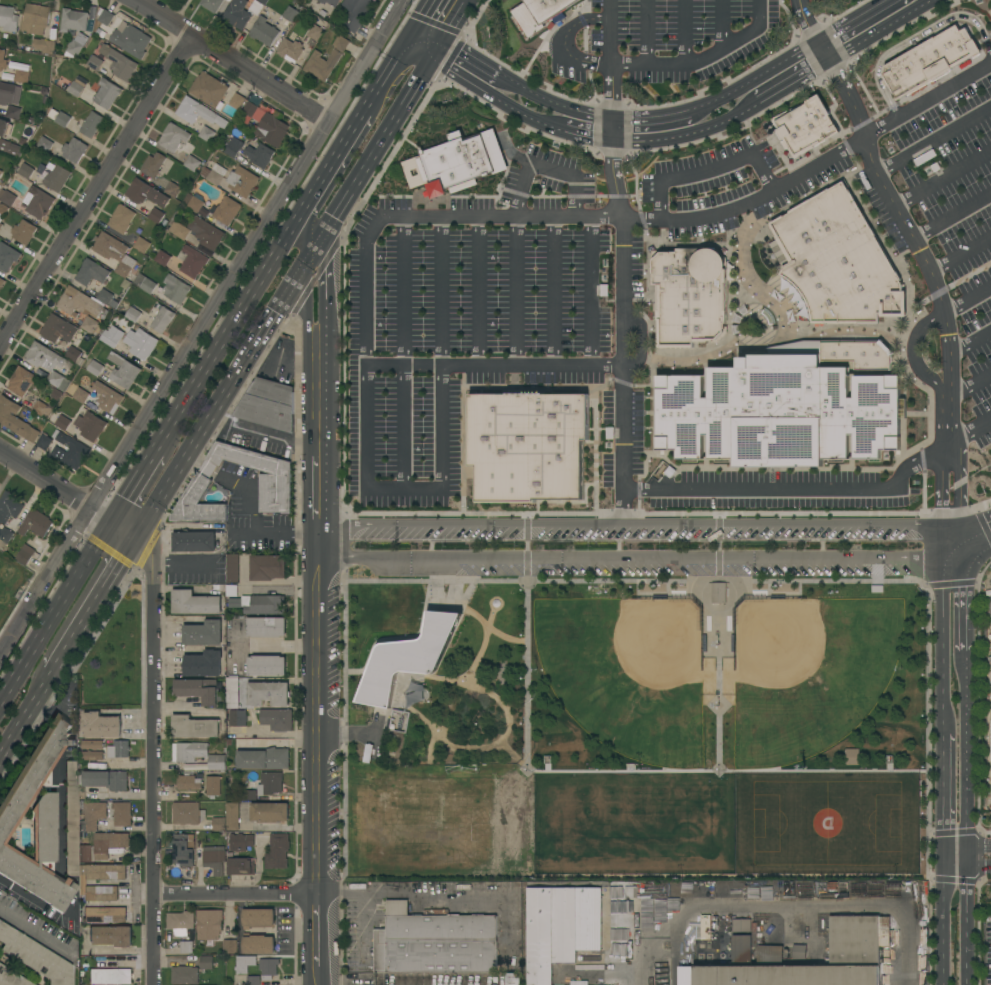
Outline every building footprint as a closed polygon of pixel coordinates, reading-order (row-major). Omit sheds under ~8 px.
[(200,4),(202,0),(224,0),(215,14),(200,4)] [(222,18),(232,0),(246,0),(248,1),(243,9),(252,15),(243,31),(222,18)] [(248,9),(253,0),(267,0),(258,15),(248,9)] [(325,4),(318,0),(340,0),(335,8),(326,2),(325,4)] [(341,5),(344,0),(376,0),(355,34),(340,24),(347,14),(341,10),(344,6),(341,5)] [(523,2),(508,11),(528,39),(547,27),(544,22),(577,0),(522,0),(523,2)] [(51,7),(47,24),(48,25),(48,27),(46,26),(46,29),(44,29),(43,35),(21,31),(23,21),(27,3),(51,7)] [(289,5),(299,12),(292,23),(282,16),(289,5)] [(4,26),(0,26),(0,6),(15,8),(14,15),(19,16),(16,32),(3,30),(4,26)] [(86,31),(80,30),(79,31),(76,31),(77,30),(68,29),(68,32),(60,31),(63,8),(71,9),(71,10),(88,13),(86,31)] [(97,20),(100,16),(97,14),(101,8),(104,10),(104,9),(114,15),(107,27),(97,20)] [(135,27),(127,22),(127,23),(116,16),(119,11),(137,23),(135,27)] [(270,47),(255,38),(255,39),(248,34),(249,33),(259,18),(258,18),(260,15),(267,19),(265,22),(273,27),(273,26),(276,28),(275,28),(280,31),(270,47)] [(108,40),(115,29),(116,29),(122,20),(127,24),(128,23),(152,38),(144,51),(146,52),(141,60),(108,40)] [(314,24),(324,30),(317,41),(307,35),(314,24)] [(955,24),(884,65),(882,75),(896,100),(980,51),(965,25),(958,29),(955,24)] [(94,33),(97,28),(106,33),(103,38),(94,33)] [(64,56),(66,51),(69,47),(67,46),(70,42),(71,42),(73,39),(74,40),(79,31),(89,38),(76,57),(74,56),(74,58),(64,56)] [(344,52),(343,51),(342,53),(343,54),(325,82),(310,73),(309,74),(302,70),(315,49),(322,53),(320,57),(327,61),(334,48),(336,49),(337,47),(332,44),(339,34),(350,41),(344,52)] [(296,62),(294,64),(293,65),(286,61),(287,60),(282,56),(282,57),(278,55),(279,55),(276,53),(279,49),(278,49),(279,47),(280,47),(282,44),(281,44),(282,42),(283,42),(285,38),(293,43),(295,40),(299,42),(302,43),(301,44),(303,45),(302,47),(303,47),(302,48),(303,49),(304,50),(296,62)] [(54,54),(42,53),(42,50),(35,49),(36,47),(32,47),(33,39),(41,39),(45,39),(44,40),(55,42),(54,54)] [(100,40),(112,48),(97,71),(87,64),(93,55),(91,54),(100,40)] [(138,64),(133,73),(127,83),(113,73),(114,71),(111,69),(112,69),(110,67),(113,61),(107,57),(112,48),(138,64)] [(8,67),(9,61),(29,65),(28,71),(8,67)] [(27,84),(14,81),(16,69),(30,72),(27,84)] [(13,81),(0,79),(0,71),(14,74),(13,81)] [(204,72),(205,71),(207,72),(206,73),(229,87),(220,101),(224,104),(220,111),(216,108),(215,109),(188,92),(199,74),(200,75),(203,71),(204,72)] [(74,80),(78,75),(88,81),(84,87),(74,80)] [(93,101),(96,96),(95,95),(96,93),(97,93),(102,86),(99,84),(103,77),(107,79),(106,80),(121,89),(121,88),(123,89),(118,96),(117,96),(109,110),(93,101)] [(6,106),(0,104),(0,81),(18,85),(17,86),(22,87),(18,105),(7,103),(6,106)] [(78,98),(67,91),(73,81),(84,87),(78,98)] [(236,92),(246,99),(239,110),(229,104),(236,92)] [(818,93),(772,120),(794,157),(840,131),(818,93)] [(228,121),(223,128),(214,122),(213,124),(198,115),(197,117),(197,118),(196,120),(196,119),(192,125),(178,115),(175,113),(186,95),(228,121)] [(266,111),(259,122),(251,117),(246,127),(236,121),(248,100),(266,111)] [(18,120),(11,118),(10,120),(6,119),(7,117),(5,117),(8,105),(21,109),(18,120)] [(83,125),(82,125),(84,122),(84,123),(92,110),(105,118),(91,139),(79,131),(83,125)] [(65,128),(54,121),(60,111),(71,118),(65,128)] [(277,148),(253,133),(267,111),(275,116),(274,117),(286,124),(287,123),(288,124),(288,125),(290,126),(287,131),(288,131),(277,148)] [(5,137),(0,135),(0,119),(9,122),(9,124),(13,125),(9,136),(5,135),(5,137)] [(160,145),(160,144),(158,143),(164,133),(163,133),(169,123),(170,123),(171,122),(191,134),(186,142),(182,140),(180,142),(181,143),(174,153),(160,145)] [(216,133),(209,143),(198,135),(204,125),(216,133)] [(399,162),(409,189),(426,182),(430,199),(448,192),(450,195),(477,184),(475,179),(505,169),(492,128),(462,140),(460,130),(446,135),(448,142),(420,151),(419,157),(399,162)] [(27,137),(20,135),(22,129),(29,131),(27,137)] [(53,143),(47,153),(36,145),(42,136),(53,143)] [(77,164),(62,155),(64,152),(61,151),(62,149),(61,148),(63,145),(64,146),(66,143),(69,145),(73,137),(88,146),(77,164)] [(234,158),(224,152),(233,137),(243,143),(234,158)] [(19,159),(0,152),(0,138),(23,148),(19,159)] [(256,148),(250,145),(253,140),(258,142),(256,148)] [(264,169),(249,161),(251,158),(244,154),(248,146),(256,150),(260,143),(275,151),(264,169)] [(159,170),(160,171),(155,180),(140,170),(149,155),(153,158),(157,152),(159,153),(166,157),(159,170)] [(190,155),(201,161),(194,172),(183,165),(190,155)] [(59,193),(44,184),(44,185),(42,184),(49,173),(51,170),(47,167),(50,162),(56,166),(57,164),(72,172),(59,193)] [(17,173),(23,163),(34,169),(28,179),(17,173)] [(227,170),(217,187),(205,179),(199,175),(204,166),(211,170),(216,163),(227,170)] [(259,178),(246,199),(228,187),(229,184),(225,181),(232,171),(234,172),(239,165),(259,178)] [(147,197),(143,203),(141,201),(139,204),(124,195),(131,185),(136,177),(170,199),(164,208),(147,197)] [(175,199),(164,191),(170,181),(182,188),(175,199)] [(767,222),(841,181),(902,284),(906,290),(905,316),(878,316),(877,323),(812,323),(810,306),(801,292),(789,280),(781,276),(783,268),(790,260),(767,222)] [(55,199),(44,216),(41,220),(40,219),(39,220),(36,219),(37,218),(25,210),(28,205),(22,202),(29,191),(31,193),(35,186),(55,199)] [(10,207),(0,201),(0,194),(2,195),(6,190),(17,197),(10,207)] [(204,202),(197,213),(186,206),(187,205),(182,202),(188,193),(204,202)] [(241,206),(241,207),(235,217),(234,217),(228,226),(212,216),(213,214),(209,211),(213,205),(217,208),(218,205),(219,206),(221,202),(219,201),(222,196),(224,197),(225,195),(241,205),(241,206)] [(109,226),(107,225),(113,215),(113,214),(119,204),(119,205),(120,203),(136,213),(129,224),(130,224),(123,235),(109,226)] [(3,214),(0,212),(0,205),(3,204),(8,207),(3,214)] [(158,224),(147,217),(154,207),(165,214),(158,224)] [(225,233),(214,251),(211,250),(199,242),(200,240),(194,236),(196,233),(187,228),(195,215),(225,233)] [(26,246),(12,237),(13,234),(11,233),(16,225),(18,226),(23,219),(37,227),(26,246)] [(190,230),(184,240),(173,233),(179,223),(190,230)] [(129,247),(125,252),(127,253),(126,255),(136,261),(136,262),(140,265),(136,271),(131,269),(126,278),(114,271),(120,262),(112,257),(111,258),(110,257),(109,260),(105,258),(102,262),(92,256),(95,252),(91,249),(96,241),(94,240),(96,236),(98,237),(102,231),(129,247)] [(139,236),(150,243),(143,254),(132,247),(139,236)] [(6,274),(0,270),(0,243),(1,241),(21,254),(16,262),(14,261),(6,274)] [(209,259),(205,265),(204,265),(195,280),(179,270),(188,255),(181,251),(186,244),(209,259)] [(653,284),(652,259),(659,252),(675,252),(675,249),(696,248),(711,249),(722,255),(725,268),(725,331),(718,341),(693,341),(692,349),(658,349),(659,285),(653,284)] [(153,260),(160,249),(171,257),(164,267),(153,260)] [(110,272),(103,284),(93,277),(87,287),(75,279),(82,266),(83,264),(82,263),(84,259),(85,260),(87,257),(110,272)] [(145,277),(139,286),(133,282),(139,273),(145,277)] [(187,294),(187,295),(181,305),(163,295),(165,291),(164,290),(167,284),(163,282),(169,274),(191,287),(187,294)] [(146,277),(157,284),(156,285),(158,286),(152,294),(151,293),(150,294),(140,288),(146,277)] [(104,306),(97,316),(86,309),(83,313),(75,308),(73,311),(78,314),(75,318),(56,306),(67,288),(68,289),(70,285),(104,306)] [(113,295),(107,305),(96,298),(102,288),(113,295)] [(163,302),(166,297),(177,304),(173,309),(163,302)] [(175,314),(162,335),(149,327),(153,320),(154,318),(148,314),(156,302),(175,314)] [(124,317),(131,306),(141,313),(135,323),(124,317)] [(70,343),(60,337),(55,344),(52,343),(53,342),(39,333),(39,332),(39,331),(41,328),(42,328),(52,313),(67,322),(78,329),(70,343)] [(87,315),(98,323),(91,334),(80,327),(87,315)] [(121,339),(120,339),(114,349),(99,339),(105,329),(108,331),(112,325),(124,333),(121,339)] [(148,357),(147,357),(144,361),(129,351),(131,347),(123,341),(130,329),(136,333),(139,328),(159,341),(148,357)] [(66,360),(61,368),(56,365),(52,370),(51,372),(43,367),(41,366),(40,367),(39,366),(38,368),(26,360),(24,359),(35,340),(66,360)] [(821,343),(821,360),(855,360),(855,369),(890,369),(890,355),(893,353),(880,340),(877,342),(821,343)] [(75,363),(65,356),(71,346),(82,352),(75,363)] [(125,359),(120,367),(107,358),(111,351),(125,359)] [(656,376),(655,448),(678,448),(678,458),(735,458),(735,466),(818,466),(818,459),(880,460),(880,452),(901,453),(901,377),(849,376),(849,369),(820,369),(820,356),(749,355),(749,358),(738,358),(738,369),(707,369),(707,377),(656,376)] [(86,370),(92,359),(103,366),(97,377),(86,370)] [(128,390),(112,380),(109,378),(115,368),(118,370),(118,369),(119,370),(125,360),(141,369),(128,390)] [(39,379),(35,385),(32,383),(22,398),(5,387),(19,365),(39,379)] [(64,392),(46,381),(51,372),(52,370),(71,381),(64,392)] [(293,387),(293,433),(232,416),(257,376),(293,387)] [(124,397),(113,415),(110,414),(98,407),(99,404),(97,402),(101,395),(100,394),(99,395),(97,394),(98,393),(91,389),(97,380),(124,397)] [(72,397),(78,387),(90,394),(83,404),(72,397)] [(477,503),(476,465),(470,465),(468,394),(588,393),(589,439),(582,439),(584,500),(477,503)] [(3,424),(0,422),(0,397),(2,394),(5,396),(4,397),(15,404),(15,403),(22,407),(17,415),(12,412),(11,413),(30,426),(40,432),(33,443),(23,437),(23,438),(3,425),(3,424)] [(53,410),(46,421),(31,410),(38,399),(53,410)] [(80,434),(81,432),(78,430),(79,428),(73,424),(78,415),(83,418),(88,410),(94,414),(93,415),(107,423),(102,431),(101,430),(93,442),(80,434)] [(71,421),(65,431),(54,425),(61,414),(71,421)] [(91,450),(80,467),(79,466),(77,471),(75,470),(75,471),(72,469),(73,468),(61,461),(64,456),(63,455),(65,453),(68,449),(54,440),(60,431),(67,436),(68,435),(91,450)] [(52,439),(46,451),(35,445),(42,433),(52,439)] [(292,513),(260,513),(260,474),(272,474),(224,460),(220,467),(218,466),(210,479),(212,480),(197,504),(227,504),(227,521),(170,521),(170,515),(197,471),(198,472),(206,459),(205,458),(216,440),(217,441),(291,462),(292,462),(292,513)] [(2,522),(0,525),(0,499),(5,491),(14,496),(12,498),(25,506),(17,519),(11,515),(5,525),(2,522)] [(49,518),(48,519),(52,522),(42,538),(37,534),(36,536),(34,534),(35,533),(28,528),(23,535),(17,532),(32,507),(49,518)] [(2,551),(0,550),(0,533),(4,527),(14,533),(2,551)] [(173,552),(173,533),(215,532),(215,551),(173,552)] [(36,550),(25,566),(15,559),(25,543),(36,550)] [(226,554),(238,554),(238,583),(226,583),(226,554)] [(286,555),(286,578),(276,578),(276,579),(273,579),(273,581),(250,581),(251,555),(286,555)] [(725,602),(711,602),(711,582),(725,582),(725,602)] [(226,596),(226,585),(237,585),(237,596),(226,596)] [(172,614),(172,589),(193,589),(193,596),(221,596),(221,614),(172,614)] [(251,596),(251,595),(281,595),(281,596),(284,596),(284,601),(281,601),(281,610),(284,610),(284,614),(280,614),(267,614),(244,614),(244,607),(242,607),(242,596),(251,596)] [(228,598),(240,598),(240,607),(228,607),(228,598)] [(492,603),(492,601),(493,600),(494,599),(495,599),(496,599),(498,599),(499,600),(499,601),(500,603),(499,604),(499,605),(498,606),(497,607),(496,607),(494,606),(493,606),(492,605),(492,603)] [(435,670),(434,671),(431,674),(429,674),(402,671),(400,671),(399,672),(398,673),(396,675),(396,677),(389,708),(356,702),(377,647),(380,644),(382,643),(418,640),(420,639),(423,636),(424,635),(428,611),(462,613),(435,670)] [(285,617),(285,636),(281,636),(281,637),(252,637),(252,636),(247,636),(247,618),(285,617)] [(183,645),(183,625),(205,625),(205,619),(221,620),(221,645),(183,645)] [(184,676),(183,666),(184,655),(204,655),(204,650),(214,650),(214,651),(221,651),(221,661),(221,676),(184,676)] [(247,675),(247,657),(252,657),(252,656),(280,656),(280,657),(285,657),(285,675),(247,675)] [(238,708),(226,708),(226,678),(238,678),(238,708)] [(174,696),(174,680),(216,680),(216,706),(202,706),(202,696),(174,696)] [(288,692),(289,692),(289,697),(288,697),(288,706),(273,706),(271,706),(271,700),(263,700),(263,706),(262,706),(262,707),(252,707),(252,705),(247,705),(247,682),(288,682),(288,692)] [(392,708),(409,712),(405,733),(388,730),(392,708)] [(292,709),(292,731),(285,731),(277,731),(270,731),(270,725),(259,725),(259,709),(292,709)] [(229,710),(246,710),(246,726),(229,726),(229,710)] [(84,737),(83,713),(91,713),(91,711),(100,711),(100,717),(119,716),(120,716),(122,727),(120,737),(84,737)] [(48,904),(0,875),(0,801),(54,713),(69,722),(73,724),(68,732),(71,734),(68,740),(75,740),(75,745),(67,745),(64,745),(49,770),(50,786),(38,787),(3,844),(32,861),(32,813),(31,812),(31,809),(41,792),(55,792),(55,862),(51,862),(51,873),(62,880),(64,877),(70,880),(69,882),(76,887),(60,913),(48,905),(48,904)] [(172,737),(172,715),(190,715),(190,720),(219,720),(219,737),(172,737)] [(97,749),(97,750),(94,750),(94,749),(82,749),(82,740),(103,740),(103,749),(97,749)] [(108,758),(108,746),(114,746),(114,741),(129,741),(129,746),(129,752),(129,758),(108,758)] [(172,743),(176,743),(192,743),(207,743),(207,757),(195,757),(195,762),(176,762),(172,762),(172,743)] [(266,751),(265,749),(275,747),(275,748),(288,748),(289,768),(237,769),(237,762),(236,762),(236,758),(237,758),(237,751),(266,751)] [(81,760),(81,751),(88,752),(88,750),(91,750),(91,751),(103,752),(103,760),(81,760)] [(208,770),(208,755),(225,755),(225,770),(208,770)] [(77,876),(65,876),(65,761),(77,761),(77,876)] [(127,771),(127,791),(118,791),(118,792),(115,792),(115,791),(109,791),(109,787),(83,786),(83,785),(79,785),(79,775),(83,775),(83,771),(127,771)] [(283,793),(273,793),(273,796),(260,796),(260,794),(256,794),(256,800),(244,800),(244,792),(244,787),(247,787),(247,782),(260,782),(260,771),(283,771),(283,793)] [(177,790),(177,776),(195,775),(195,779),(201,778),(201,790),(177,790)] [(207,776),(220,776),(220,795),(215,795),(215,798),(209,798),(209,795),(207,795),(207,776)] [(114,826),(114,809),(112,809),(112,803),(131,802),(131,815),(131,818),(131,826),(114,826)] [(83,803),(106,803),(106,819),(98,819),(98,820),(97,820),(97,831),(83,831),(83,803)] [(199,810),(205,810),(205,818),(199,824),(199,825),(190,825),(190,824),(186,824),(186,825),(181,825),(181,824),(172,824),(172,809),(171,809),(171,804),(173,804),(173,803),(199,803),(199,810)] [(238,831),(226,831),(226,803),(238,803),(238,831)] [(288,803),(288,821),(281,821),(281,823),(258,823),(258,821),(251,821),(251,803),(288,803)] [(225,831),(212,831),(212,818),(225,817),(225,831)] [(108,848),(108,860),(94,860),(93,833),(114,833),(114,834),(129,833),(129,838),(130,838),(130,845),(129,845),(129,847),(108,848)] [(174,840),(174,834),(188,834),(188,841),(194,841),(194,849),(193,849),(193,866),(181,867),(181,863),(174,863),(174,840)] [(229,851),(229,834),(234,834),(234,835),(238,835),(238,834),(242,834),(242,836),(246,836),(246,835),(254,835),(254,846),(246,846),(246,851),(229,851)] [(288,841),(289,841),(289,849),(288,849),(288,851),(286,851),(286,858),(287,858),(287,869),(265,869),(265,853),(269,853),(269,849),(270,849),(270,834),(288,834),(288,841)] [(89,861),(78,862),(78,845),(89,845),(89,861)] [(202,851),(203,851),(203,847),(224,846),(224,851),(225,851),(225,862),(222,862),(223,876),(213,876),(213,867),(203,867),(202,851)] [(248,858),(248,860),(251,860),(251,861),(254,861),(254,865),(255,865),(255,875),(251,875),(228,875),(228,858),(248,858)] [(126,865),(126,880),(83,880),(83,875),(78,875),(78,865),(126,865)] [(117,886),(117,901),(83,901),(83,886),(117,886)] [(552,963),(551,984),(526,984),(526,888),(601,888),(601,951),(575,950),(575,963),(552,963)] [(373,929),(386,929),(386,900),(408,900),(408,915),(496,916),(496,972),(373,972),(373,929)] [(126,907),(126,922),(83,922),(83,907),(126,907)] [(274,909),(275,918),(274,926),(266,926),(266,927),(251,927),(251,926),(250,926),(250,929),(244,930),(244,926),(243,926),(242,918),(243,909),(274,909)] [(222,932),(220,932),(220,935),(219,935),(219,940),(197,940),(197,910),(222,910),(222,932)] [(182,913),(183,913),(183,911),(194,911),(194,929),(187,929),(187,936),(174,936),(174,929),(167,929),(167,913),(182,913)] [(234,913),(235,938),(224,938),(223,913),(234,913)] [(879,948),(879,984),(679,984),(679,967),(694,967),(694,966),(732,966),(732,935),(751,935),(751,965),(757,965),(757,945),(783,946),(782,966),(830,966),(829,916),(878,916),(878,917),(889,917),(889,948),(879,948)] [(751,919),(750,932),(732,932),(732,919),(751,919)] [(72,966),(72,984),(47,984),(47,979),(0,951),(0,948),(3,944),(0,942),(0,921),(72,966)] [(132,927),(132,948),(115,948),(115,946),(94,946),(94,945),(89,945),(88,936),(89,927),(132,927)] [(243,954),(242,945),(243,937),(251,937),(251,935),(265,936),(265,937),(274,937),(275,946),(273,954),(243,954)] [(223,954),(223,940),(237,940),(237,954),(223,954)] [(193,941),(193,953),(180,953),(180,941),(193,941)] [(200,969),(200,956),(212,956),(212,963),(217,962),(217,967),(212,967),(212,969),(200,969)] [(256,956),(256,965),(247,965),(247,974),(236,974),(236,970),(234,970),(234,966),(236,966),(236,956),(256,956)] [(279,959),(279,964),(276,964),(276,975),(272,975),(272,980),(262,980),(262,970),(259,970),(259,959),(279,959)] [(550,971),(566,972),(566,963),(551,962),(550,971)] [(0,964),(34,984),(0,984),(0,964)] [(178,967),(178,966),(192,966),(192,967),(198,967),(198,984),(172,984),(172,967),(178,967)] [(131,969),(131,984),(88,984),(88,969),(131,969)] [(519,973),(519,984),(505,984),(505,973),(519,973)] [(260,976),(260,984),(247,984),(247,976),(260,976)]
